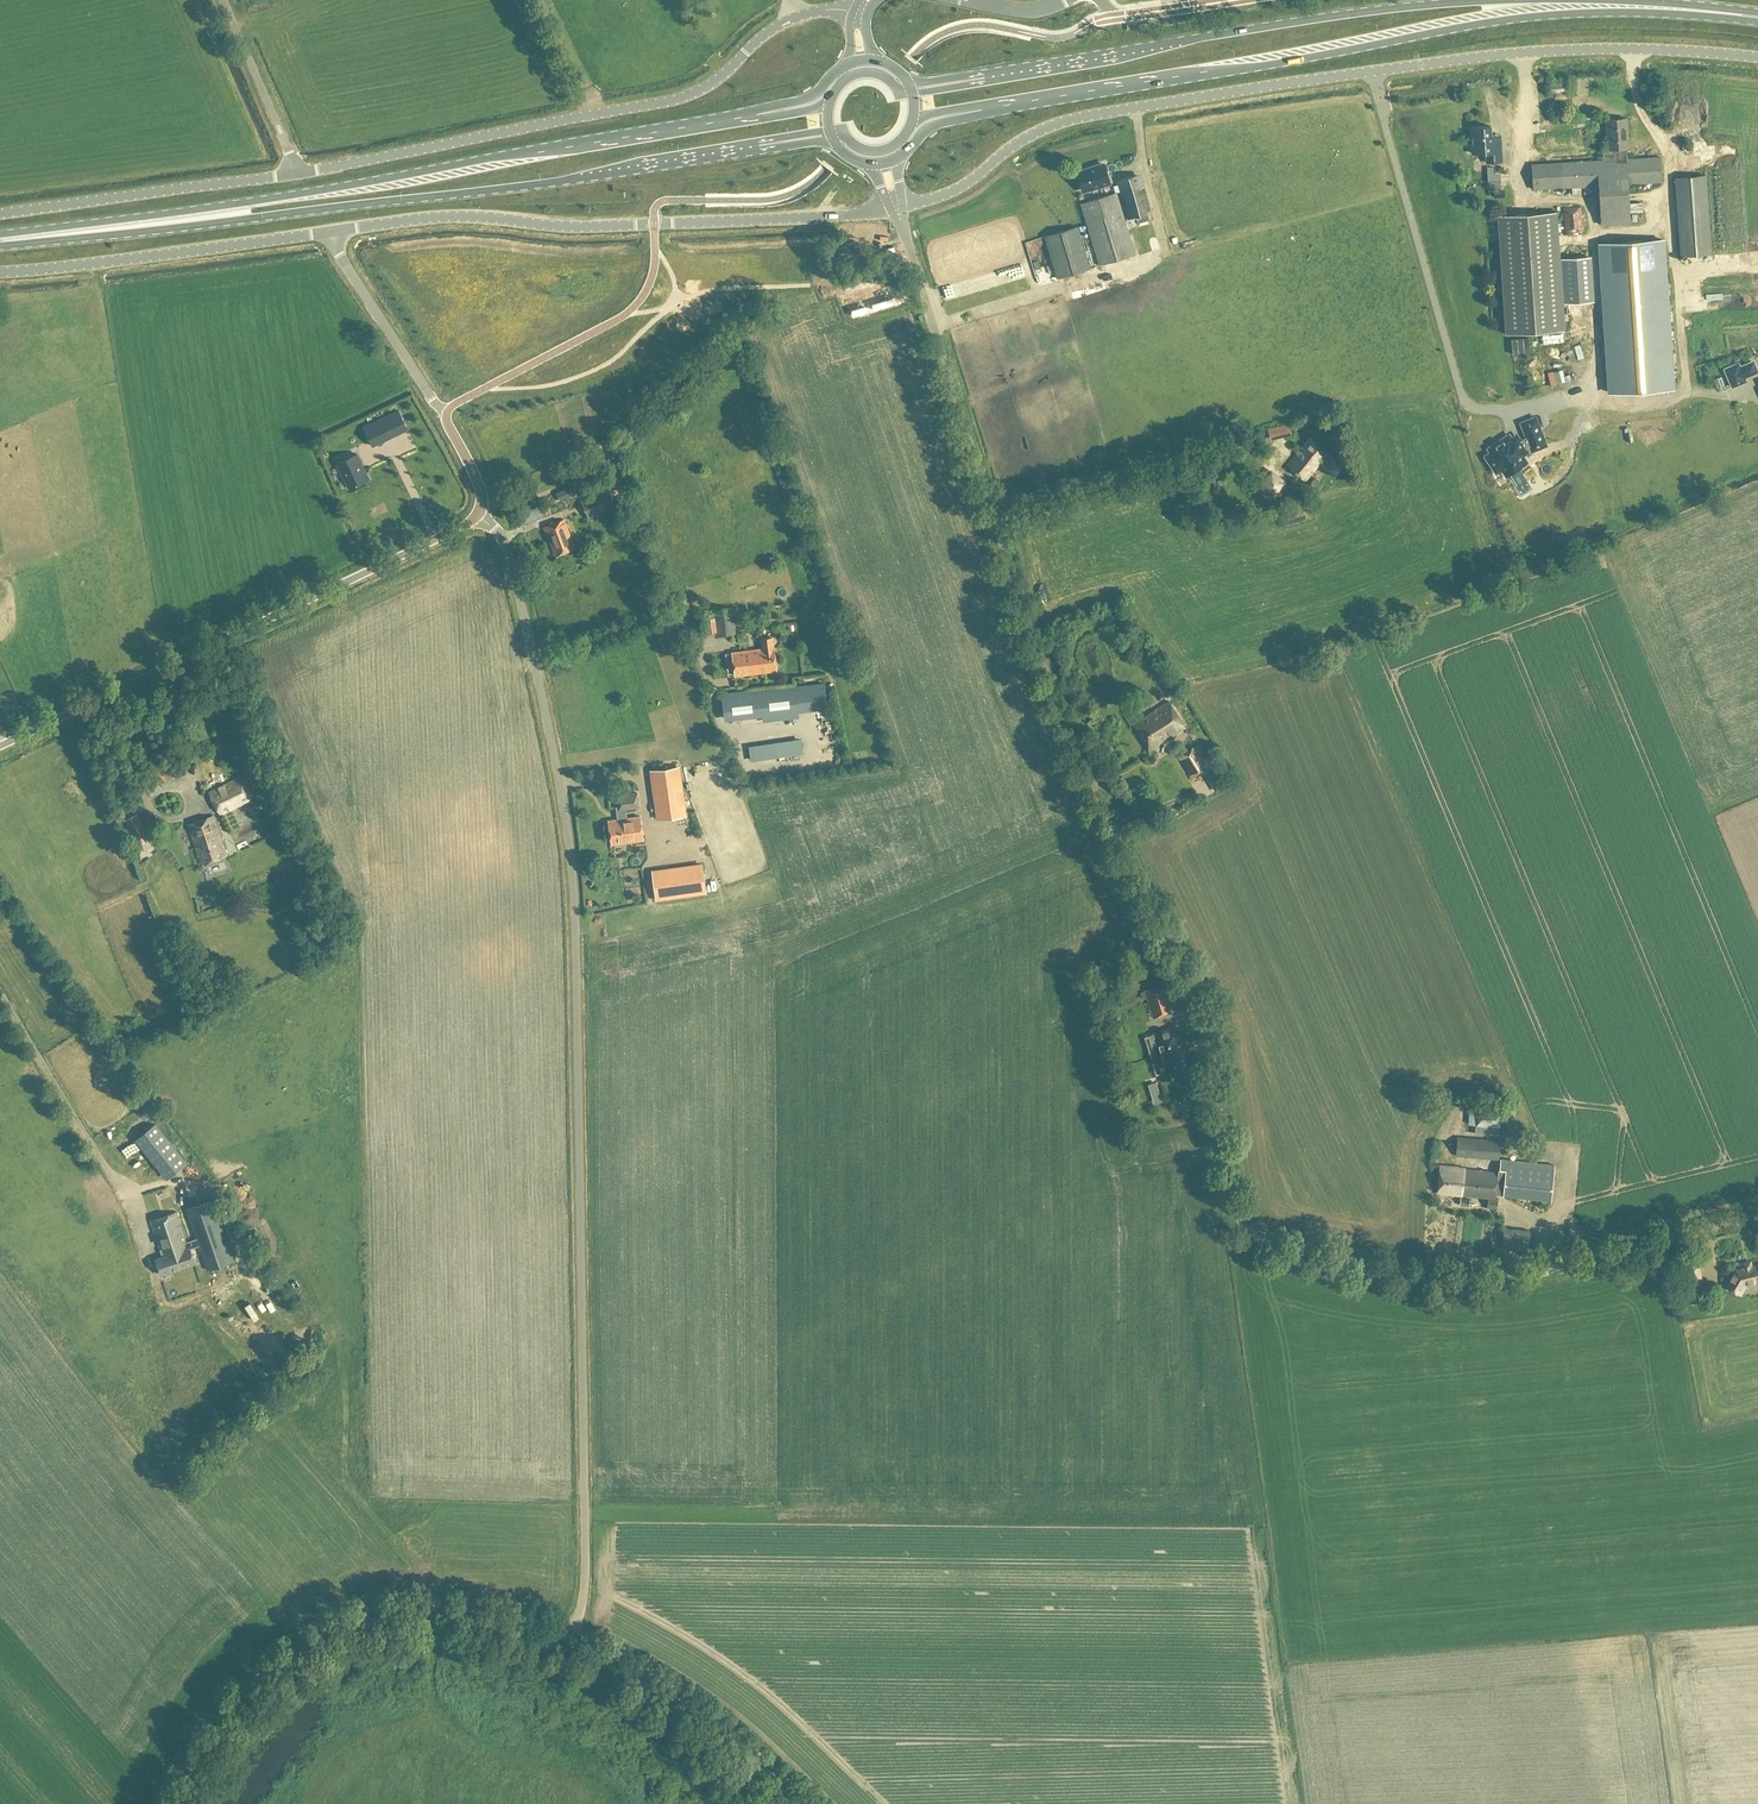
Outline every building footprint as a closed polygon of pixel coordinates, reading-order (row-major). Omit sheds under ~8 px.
[(1567,78),(1550,80),(1551,92),(1568,90),(1567,78)] [(1630,213),(1642,212),(1642,202),(1629,203),(1628,184),(1662,182),(1660,157),(1626,159),(1626,149),(1628,149),(1626,118),(1606,119),(1608,150),(1603,150),(1604,160),(1532,164),(1534,190),(1599,186),(1601,225),(1631,223),(1630,213)] [(1490,126),(1470,127),(1472,153),(1485,152),(1486,163),(1501,162),(1500,135),(1490,136),(1490,126)] [(497,164),(526,157),(525,152),(496,158),(497,164)] [(1104,164),(1078,172),(1084,190),(1110,182),(1104,164)] [(1500,188),(1500,173),(1494,174),(1494,167),(1487,168),(1488,188),(1500,188)] [(1149,220),(1147,214),(1148,214),(1137,175),(1118,180),(1129,219),(1136,217),(1137,223),(1149,220)] [(1705,175),(1675,178),(1681,256),(1711,253),(1705,175)] [(1117,193),(1081,204),(1088,226),(1090,233),(1100,265),(1136,254),(1117,193)] [(1578,229),(1578,232),(1584,231),(1581,207),(1563,208),(1566,233),(1571,232),(1570,230),(1578,229)] [(1505,334),(1564,330),(1557,212),(1498,216),(1505,334)] [(1078,227),(1045,237),(1057,279),(1090,269),(1080,236),(1090,233),(1088,226),(1078,229),(1078,227)] [(991,256),(1036,242),(1032,230),(987,244),(991,256)] [(781,257),(799,254),(797,239),(779,242),(781,257)] [(1600,244),(1610,393),(1673,388),(1663,240),(1600,244)] [(854,242),(838,248),(843,262),(860,255),(854,242)] [(966,245),(969,259),(985,255),(982,242),(966,245)] [(800,255),(785,257),(787,273),(802,272),(800,255)] [(998,278),(1011,276),(1008,262),(996,265),(998,278)] [(697,306),(688,302),(684,303),(682,308),(684,311),(692,315),(696,314),(698,310),(697,306)] [(71,338),(86,339),(87,327),(80,327),(80,315),(71,315),(71,338)] [(1529,338),(1511,339),(1512,354),(1530,353),(1529,338)] [(336,365),(361,359),(360,351),(334,357),(336,365)] [(1739,366),(1738,364),(1725,369),(1733,387),(1746,381),(1744,378),(1757,373),(1757,371),(1754,360),(1739,366)] [(320,364),(322,371),(332,367),(329,361),(320,364)] [(408,429),(399,411),(364,428),(373,446),(408,429)] [(1335,426),(1340,422),(1333,414),(1328,418),(1335,426)] [(1270,440),(1293,435),(1291,424),(1267,429),(1270,440)] [(1510,438),(1509,436),(1489,449),(1491,453),(1486,456),(1496,472),(1502,468),(1507,476),(1519,468),(1527,462),(1522,456),(1528,452),(1526,449),(1531,446),(1532,450),(1546,445),(1539,427),(1525,432),(1527,435),(1521,439),(1517,434),(1510,438)] [(1329,462),(1324,457),(1328,452),(1310,438),(1287,466),(1305,481),(1319,464),(1335,478),(1346,465),(1334,455),(1329,462)] [(349,488),(369,479),(364,470),(363,470),(360,464),(361,463),(357,454),(337,463),(349,488)] [(1565,458),(1560,467),(1569,472),(1574,463),(1565,458)] [(1220,473),(1216,462),(1210,465),(1213,476),(1220,473)] [(1259,480),(1278,496),(1286,485),(1268,470),(1259,480)] [(1310,484),(1317,490),(1322,484),(1315,478),(1310,484)] [(608,489),(581,501),(589,519),(616,508),(608,489)] [(564,490),(557,493),(560,500),(567,497),(564,490)] [(544,527),(556,556),(575,548),(564,520),(544,527)] [(537,570),(540,578),(550,575),(548,567),(537,570)] [(732,607),(714,609),(717,636),(735,634),(732,607)] [(703,635),(713,635),(713,625),(703,625),(703,635)] [(773,637),(761,639),(762,649),(731,653),(734,676),(777,671),(773,637)] [(796,705),(794,687),(723,695),(725,719),(763,714),(763,719),(763,720),(798,716),(796,705)] [(1132,725),(1149,751),(1185,727),(1169,702),(1132,725)] [(744,757),(763,755),(762,744),(754,745),(754,742),(743,743),(744,757)] [(1210,769),(1196,746),(1179,757),(1193,780),(1210,769)] [(175,776),(171,762),(152,767),(155,781),(175,776)] [(685,815),(679,767),(651,771),(658,819),(685,815)] [(1216,793),(1232,782),(1223,769),(1207,779),(1216,793)] [(243,776),(211,792),(222,814),(254,798),(243,776)] [(189,803),(195,801),(192,788),(185,789),(189,803)] [(618,796),(620,806),(616,807),(617,819),(608,821),(611,844),(643,840),(640,817),(627,819),(625,807),(629,806),(629,808),(639,807),(637,793),(618,796)] [(114,817),(128,845),(134,842),(136,846),(151,839),(149,834),(153,832),(150,825),(145,828),(137,813),(126,819),(123,813),(114,817)] [(213,816),(188,824),(202,864),(226,855),(213,816)] [(646,872),(645,864),(637,865),(636,859),(617,862),(619,876),(646,872)] [(701,865),(653,872),(657,899),(705,892),(701,865)] [(1146,991),(1154,1017),(1173,1011),(1165,985),(1146,991)] [(1176,1027),(1145,1036),(1157,1075),(1185,1066),(1182,1054),(1184,1053),(1176,1027)] [(1477,1100),(1477,1107),(1469,1107),(1468,1125),(1475,1125),(1475,1134),(1499,1136),(1501,1101),(1477,1100)] [(155,1123),(134,1140),(166,1179),(187,1162),(155,1123)] [(1457,1137),(1456,1156),(1499,1159),(1501,1140),(1457,1137)] [(1488,1199),(1487,1207),(1497,1208),(1498,1199),(1496,1198),(1496,1194),(1550,1200),(1554,1165),(1502,1159),(1500,1170),(1498,1170),(1498,1172),(1441,1166),(1438,1193),(1488,1199)] [(1469,1207),(1470,1199),(1461,1198),(1460,1205),(1469,1207)] [(212,1200),(186,1209),(196,1238),(186,1242),(176,1214),(151,1222),(163,1258),(157,1260),(162,1276),(196,1264),(190,1249),(199,1246),(207,1269),(233,1260),(212,1200)] [(149,1227),(143,1229),(148,1249),(154,1247),(149,1227)] [(1736,1270),(1727,1286),(1741,1295),(1747,1284),(1757,1282),(1757,1264),(1736,1270)]
